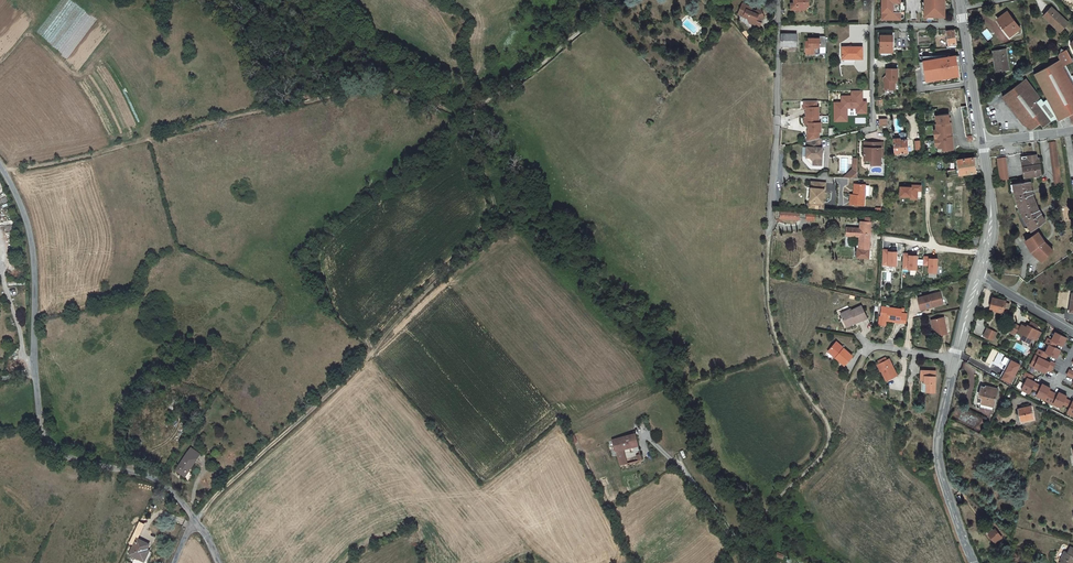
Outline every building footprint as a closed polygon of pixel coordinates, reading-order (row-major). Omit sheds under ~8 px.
[(793,3),(790,3),(791,9),(794,9),(794,11),(801,11),(800,9),(805,9),(805,5),(809,5),(809,0),(793,0),(793,3)] [(884,1),(882,1),(882,12),(885,12),(885,18),(900,18),(900,10),(900,1),(900,0),(884,0),(884,1)] [(925,1),(925,10),(925,16),(927,16),(933,16),(944,16),(944,7),(942,7),(942,0),(925,0),(925,1)] [(743,3),(738,14),(748,18),(749,22),(755,24),(756,26),(760,28),(762,23),(760,22),(762,18),(765,17),(761,9),(756,11),(752,9),(753,8),(743,3)] [(1054,21),(1053,22),(1061,29),(1069,21),(1052,5),(1045,13),(1054,21)] [(997,19),(999,21),(1010,35),(1020,27),(1007,11),(997,19)] [(947,31),(949,44),(955,44),(957,44),(957,43),(956,36),(955,30),(947,31)] [(880,43),(880,47),(894,47),(894,43),(892,43),(892,35),(894,35),(895,32),(879,32),(879,43),(880,43)] [(781,41),(781,47),(796,47),(797,34),(781,34),(781,37),(781,41)] [(808,41),(806,41),(806,53),(820,53),(820,47),(826,47),(826,36),(819,36),(819,38),(808,38),(808,41)] [(862,58),(862,46),(854,46),(849,46),(849,48),(842,48),(842,58),(862,58)] [(880,47),(880,56),(892,56),(892,50),(894,50),(894,47),(880,47)] [(1005,49),(994,51),(997,70),(1009,68),(1005,49)] [(1002,97),(1023,125),(1027,122),(1032,130),(1040,125),(1043,128),(1051,123),(1056,121),(1057,123),(1062,121),(1067,119),(1069,125),(1072,123),(1072,88),(1064,68),(1068,67),(1072,65),(1072,58),(1071,53),(1064,53),(1059,57),(1061,62),(1035,73),(1046,100),(1043,102),(1026,79),(1002,97)] [(946,55),(923,55),(924,61),(920,61),(923,80),(959,74),(958,64),(957,59),(960,58),(959,55),(946,57),(946,55)] [(1068,67),(1064,68),(1072,88),(1072,78),(1068,67)] [(898,68),(887,68),(887,74),(887,76),(887,77),(885,79),(885,82),(885,89),(895,89),(895,79),(898,79),(898,68)] [(842,96),(842,102),(834,103),(835,121),(847,121),(847,108),(857,108),(857,113),(867,113),(866,102),(862,102),(862,92),(852,92),(852,96),(842,96)] [(817,101),(804,101),(804,109),(807,109),(807,116),(805,116),(805,124),(809,124),(809,123),(819,122),(819,107),(817,107),(817,101)] [(961,106),(964,125),(971,124),(968,106),(962,106),(961,106)] [(948,114),(937,115),(937,122),(936,122),(937,129),(937,134),(936,134),(936,136),(934,137),(935,139),(936,139),(937,142),(938,142),(938,146),(938,148),(939,148),(940,150),(943,150),(942,148),(944,148),(945,150),(953,149),(952,136),(946,137),(946,133),(952,133),(951,122),(949,122),(949,118),(948,114)] [(649,120),(645,124),(650,128),(653,124),(649,120)] [(809,123),(809,124),(809,131),(807,131),(808,140),(810,140),(819,138),(819,131),(821,131),(821,122),(819,122),(809,123)] [(971,124),(964,125),(966,136),(968,136),(972,135),(971,124)] [(900,135),(893,135),(894,150),(902,150),(903,151),(907,151),(908,149),(907,136),(906,136),(900,137),(900,135)] [(822,137),(819,138),(810,140),(809,147),(807,147),(807,152),(806,152),(806,155),(806,156),(807,157),(809,157),(812,160),(812,165),(821,165),(822,148),(821,146),(822,137)] [(863,141),(863,159),(870,159),(870,163),(880,163),(880,155),(879,155),(879,153),(880,153),(880,142),(879,141),(878,141),(876,142),(871,142),(870,141),(863,141)] [(1056,142),(1050,142),(1054,175),(1060,174),(1056,142)] [(1033,152),(1022,153),(1023,157),(1023,160),(1025,177),(1028,176),(1029,182),(1015,184),(1016,193),(1017,193),(1019,200),(1018,200),(1021,206),(1025,217),(1026,217),(1029,224),(1028,224),(1033,232),(1047,222),(1045,219),(1042,215),(1040,213),(1040,211),(1039,210),(1038,207),(1037,204),(1036,201),(1035,199),(1034,196),(1033,193),(1033,191),(1032,189),(1032,187),(1032,183),(1031,176),(1042,174),(1040,157),(1038,158),(1034,158),(1034,155),(1033,152)] [(1006,156),(998,157),(1001,179),(1009,178),(1006,156)] [(957,158),(958,168),(959,173),(976,171),(975,165),(975,157),(957,158)] [(857,164),(852,164),(852,168),(850,170),(850,173),(846,173),(842,177),(857,177),(857,164)] [(826,182),(812,180),(812,187),(813,188),(812,200),(810,200),(809,207),(823,208),(824,202),(823,201),(823,200),(822,200),(822,197),(822,196),(823,196),(823,195),(823,194),(823,193),(823,190),(824,190),(824,189),(825,189),(826,182)] [(868,184),(856,183),(855,193),(850,193),(849,203),(863,204),(864,194),(867,194),(868,184)] [(907,186),(900,185),(899,195),(910,195),(910,198),(920,198),(921,185),(911,184),(910,186),(907,186)] [(780,209),(780,217),(799,219),(799,210),(780,209)] [(806,220),(815,222),(816,214),(807,213),(806,220)] [(869,220),(863,220),(863,227),(858,227),(847,227),(847,234),(858,234),(860,234),(860,247),(868,248),(869,220)] [(973,234),(971,243),(978,245),(979,240),(980,236),(973,234)] [(1035,254),(1040,260),(1053,251),(1048,244),(1047,245),(1045,243),(1046,242),(1039,234),(1027,243),(1030,247),(1033,252),(1035,254)] [(857,247),(856,247),(855,255),(867,256),(868,248),(860,247),(857,247)] [(888,247),(882,247),(881,262),(895,263),(896,249),(892,249),(888,249),(888,247)] [(909,251),(902,251),(901,266),(916,267),(917,253),(913,253),(909,253),(909,251)] [(1054,252),(1053,251),(1040,260),(1043,263),(1054,252)] [(929,255),(922,255),(922,263),(928,263),(927,270),(937,271),(938,257),(932,257),(929,257),(929,255)] [(942,292),(919,298),(922,309),(933,307),(933,306),(936,305),(937,306),(942,305),(941,301),(942,300),(943,299),(942,292)] [(992,297),(989,309),(1002,312),(1005,301),(992,297)] [(851,307),(841,311),(846,322),(856,318),(857,320),(867,316),(862,304),(852,308),(851,307)] [(901,309),(881,306),(880,315),(879,315),(878,323),(885,323),(886,316),(886,317),(888,317),(888,320),(899,321),(901,309)] [(944,316),(933,318),(936,334),(948,332),(944,316)] [(1014,323),(1009,333),(1014,335),(1015,333),(1021,336),(1020,337),(1021,339),(1029,343),(1032,338),(1037,341),(1041,332),(1036,329),(1038,326),(1031,322),(1028,326),(1029,326),(1029,327),(1027,327),(1023,325),(1020,326),(1020,327),(1014,323)] [(997,333),(987,328),(983,336),(995,342),(997,337),(995,336),(997,333)] [(1055,332),(1052,339),(1057,342),(1063,345),(1067,337),(1055,332)] [(1046,342),(1049,344),(1055,347),(1057,342),(1052,339),(1048,338),(1046,342)] [(835,341),(828,350),(835,356),(843,364),(851,355),(835,341)] [(1049,344),(1045,352),(1048,353),(1056,358),(1060,350),(1055,347),(1049,344)] [(1039,348),(1037,353),(1046,358),(1048,353),(1045,352),(1039,348)] [(1035,355),(1030,364),(1045,372),(1047,369),(1051,371),(1055,362),(1051,360),(1050,362),(1035,355)] [(880,363),(878,364),(886,379),(897,373),(889,358),(887,359),(880,363)] [(1020,366),(1011,361),(1002,379),(1011,384),(1020,366)] [(936,369),(922,369),(921,379),(927,379),(927,390),(936,390),(936,369)] [(1030,373),(1022,370),(1020,374),(1024,376),(1028,378),(1030,373)] [(1028,378),(1024,376),(1018,387),(1030,393),(1032,387),(1035,382),(1035,381),(1028,378)] [(1041,385),(1035,382),(1032,387),(1038,390),(1041,385)] [(1038,390),(1036,395),(1044,399),(1049,390),(1050,387),(1042,383),(1041,385),(1038,390)] [(982,398),(980,404),(993,407),(997,390),(985,386),(984,388),(980,387),(978,397),(982,398)] [(1057,394),(1049,390),(1044,399),(1053,404),(1053,403),(1057,394)] [(1059,392),(1057,394),(1053,403),(1061,407),(1063,403),(1065,398),(1067,396),(1059,392)] [(1072,402),(1065,398),(1063,403),(1070,407),(1072,402)] [(1031,406),(1019,409),(1021,421),(1032,418),(1031,411),(1032,411),(1031,406)] [(623,444),(626,458),(633,456),(632,454),(644,451),(645,452),(650,451),(648,438),(623,444)] [(201,447),(184,471),(193,476),(196,469),(198,471),(210,453),(201,447)] [(626,458),(629,474),(636,472),(633,456),(626,458)] [(989,532),(994,542),(1000,539),(995,529),(989,532)] [(136,539),(128,556),(144,562),(145,562),(150,552),(147,551),(150,545),(136,539)] [(1070,547),(1067,552),(1063,560),(1062,562),(1072,562),(1072,549),(1070,547)]
